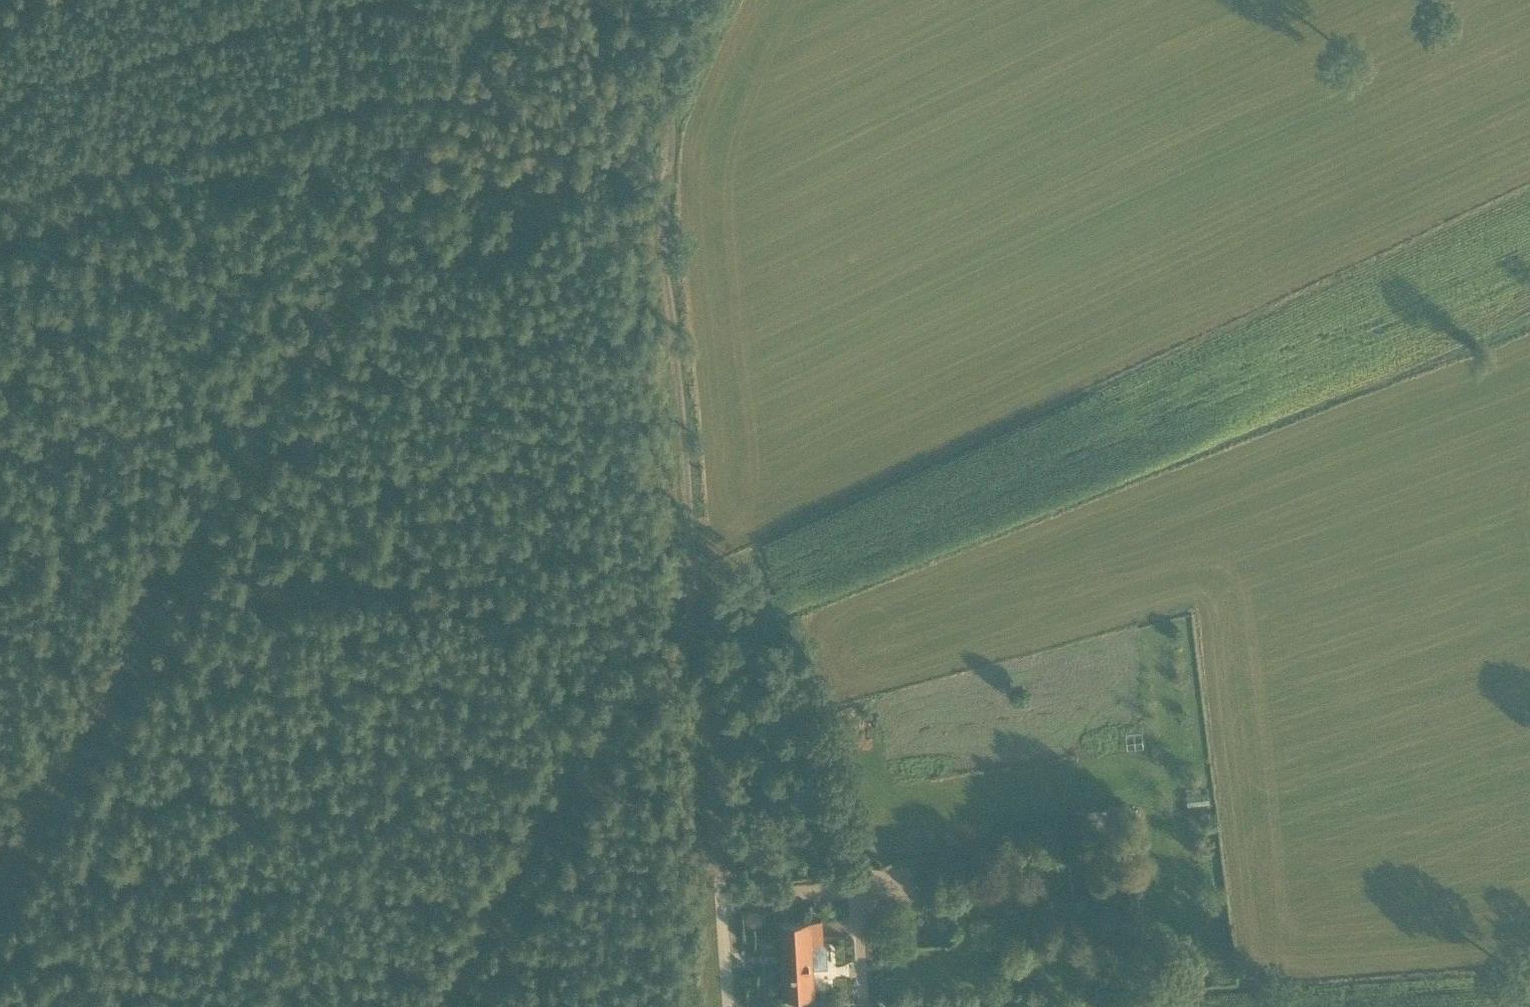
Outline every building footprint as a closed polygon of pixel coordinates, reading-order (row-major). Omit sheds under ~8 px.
[(822,920),(780,922),(784,998),(817,997),(817,992),(847,991),(845,941),(824,942),(822,920)]
